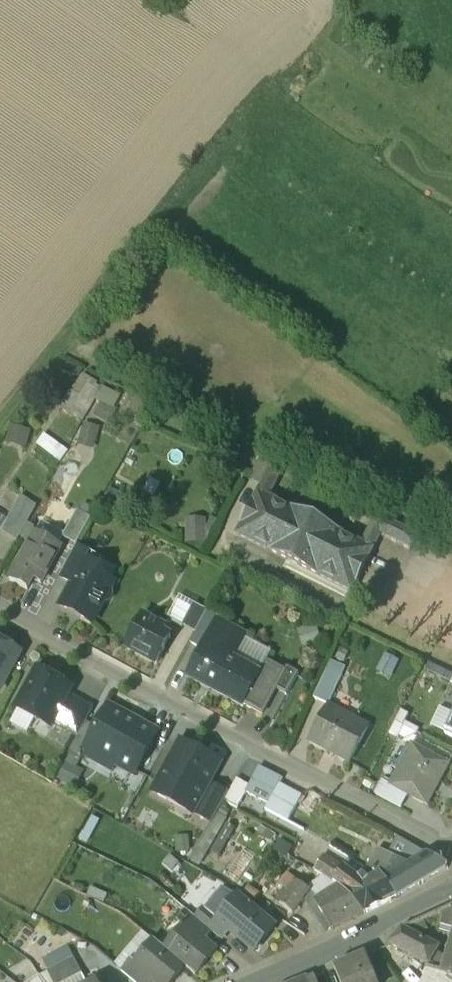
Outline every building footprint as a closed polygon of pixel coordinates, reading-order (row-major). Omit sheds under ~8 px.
[(86,367),(61,402),(86,416),(89,408),(102,383),(105,377),(86,367)] [(123,393),(102,383),(89,408),(110,418),(123,393)] [(30,424),(14,420),(10,438),(26,442),(30,424)] [(97,421),(81,420),(80,443),(96,444),(97,421)] [(68,447),(46,429),(36,441),(57,459),(68,447)] [(271,464),(259,458),(251,474),(252,475),(250,478),(262,484),(264,479),(271,464)] [(271,464),(264,479),(275,485),(282,469),(271,464)] [(264,479),(262,484),(257,493),(268,498),(275,485),(264,479)] [(131,494),(109,482),(99,502),(121,514),(131,494)] [(268,498),(257,493),(236,536),(351,593),(372,550),(362,545),(268,498)] [(21,497),(1,533),(17,543),(36,507),(21,497)] [(90,519),(76,512),(62,538),(76,545),(90,519)] [(203,540),(203,515),(184,516),(184,540),(203,540)] [(386,522),(376,517),(368,531),(379,536),(380,534),(386,522)] [(416,537),(386,522),(380,534),(410,549),(416,537)] [(372,550),(379,536),(368,531),(362,545),(372,550)] [(61,547),(36,533),(10,581),(27,590),(33,580),(41,584),(61,547)] [(91,552),(76,545),(59,577),(73,584),(85,561),(86,561),(91,552)] [(86,561),(85,561),(73,584),(60,607),(92,624),(103,603),(109,601),(112,596),(110,590),(114,583),(101,576),(99,568),(86,561)] [(183,624),(194,604),(176,594),(165,615),(183,624)] [(207,611),(194,604),(183,624),(196,632),(207,611)] [(196,632),(190,643),(202,650),(217,622),(218,622),(220,618),(207,611),(196,632)] [(166,628),(142,615),(125,647),(157,664),(165,649),(157,645),(166,628)] [(218,622),(217,622),(202,650),(189,673),(211,685),(209,688),(242,706),(243,704),(259,676),(258,675),(227,659),(240,634),(218,622)] [(318,641),(315,624),(298,627),(302,644),(318,641)] [(271,650),(240,634),(227,659),(258,675),(265,661),(271,650)] [(0,644),(0,690),(19,654),(0,644)] [(383,651),(372,671),(389,680),(399,659),(383,651)] [(331,658),(314,699),(328,706),(329,706),(346,665),(331,658)] [(259,676),(243,704),(262,715),(276,691),(286,673),(284,672),(265,661),(258,675),(259,676)] [(287,667),(284,672),(286,673),(276,691),(282,694),(287,697),(299,674),(287,667)] [(441,669),(427,699),(446,708),(451,697),(451,674),(441,669)] [(71,689),(38,671),(16,709),(37,721),(39,716),(53,724),(68,696),(71,689)] [(68,696),(53,724),(78,738),(86,724),(93,711),(68,696)] [(329,706),(328,706),(309,742),(349,764),(368,727),(329,706)] [(97,729),(88,745),(89,746),(117,761),(115,765),(135,776),(158,735),(140,725),(139,725),(109,709),(107,713),(106,713),(97,729)] [(78,738),(70,754),(82,760),(89,746),(88,745),(97,729),(86,724),(78,738)] [(181,743),(153,793),(193,815),(211,784),(221,765),(181,743)] [(448,765),(412,746),(391,786),(408,796),(427,805),(448,765)] [(282,779),(260,767),(249,787),(246,792),(268,804),(282,779)] [(268,804),(265,810),(289,822),(302,796),(301,797),(280,786),(283,779),(282,779),(268,804)] [(249,787),(237,780),(229,794),(224,802),(237,809),(246,792),(249,787)] [(384,782),(376,796),(401,809),(408,796),(391,786),(384,782)] [(211,784),(193,815),(211,825),(224,802),(229,794),(211,784)] [(397,837),(388,854),(384,852),(373,871),(381,874),(396,897),(446,868),(446,866),(428,855),(409,865),(402,862),(411,845),(397,837)] [(411,845),(402,862),(409,865),(428,855),(411,845)] [(343,868),(323,856),(314,871),(334,883),(343,868)] [(363,875),(357,879),(355,876),(343,868),(334,883),(339,887),(365,913),(396,897),(381,874),(369,881),(363,875)] [(311,891),(288,874),(280,884),(289,891),(280,904),(293,914),(311,891)] [(365,913),(339,887),(315,902),(317,905),(311,909),(325,932),(331,928),(332,930),(365,913)] [(219,919),(217,921),(228,930),(254,952),(274,928),(238,897),(219,919)] [(219,919),(205,908),(196,919),(212,932),(221,939),(228,930),(217,921),(219,919)] [(196,919),(186,910),(177,920),(185,927),(185,926),(204,941),(212,932),(196,919)] [(442,951),(438,948),(429,963),(433,965),(431,970),(441,972),(451,936),(451,912),(442,951)] [(422,920),(401,929),(417,937),(428,930),(422,920)] [(185,927),(165,950),(185,967),(196,976),(216,951),(204,941),(185,926),(185,927)] [(417,937),(401,929),(389,944),(428,965),(429,963),(438,948),(417,937)] [(441,972),(451,975),(451,936),(441,972)] [(154,941),(135,964),(134,965),(154,981),(172,981),(185,967),(165,950),(154,941)] [(335,968),(341,981),(377,981),(366,954),(335,968)] [(48,974),(53,981),(68,981),(82,974),(75,960),(48,974)] [(134,965),(135,964),(130,960),(121,971),(134,981),(154,981),(134,965)] [(426,968),(422,976),(419,981),(435,981),(441,972),(431,970),(426,968)] [(441,972),(435,981),(451,981),(451,975),(441,972)] [(34,981),(53,981),(48,974),(34,981)]
